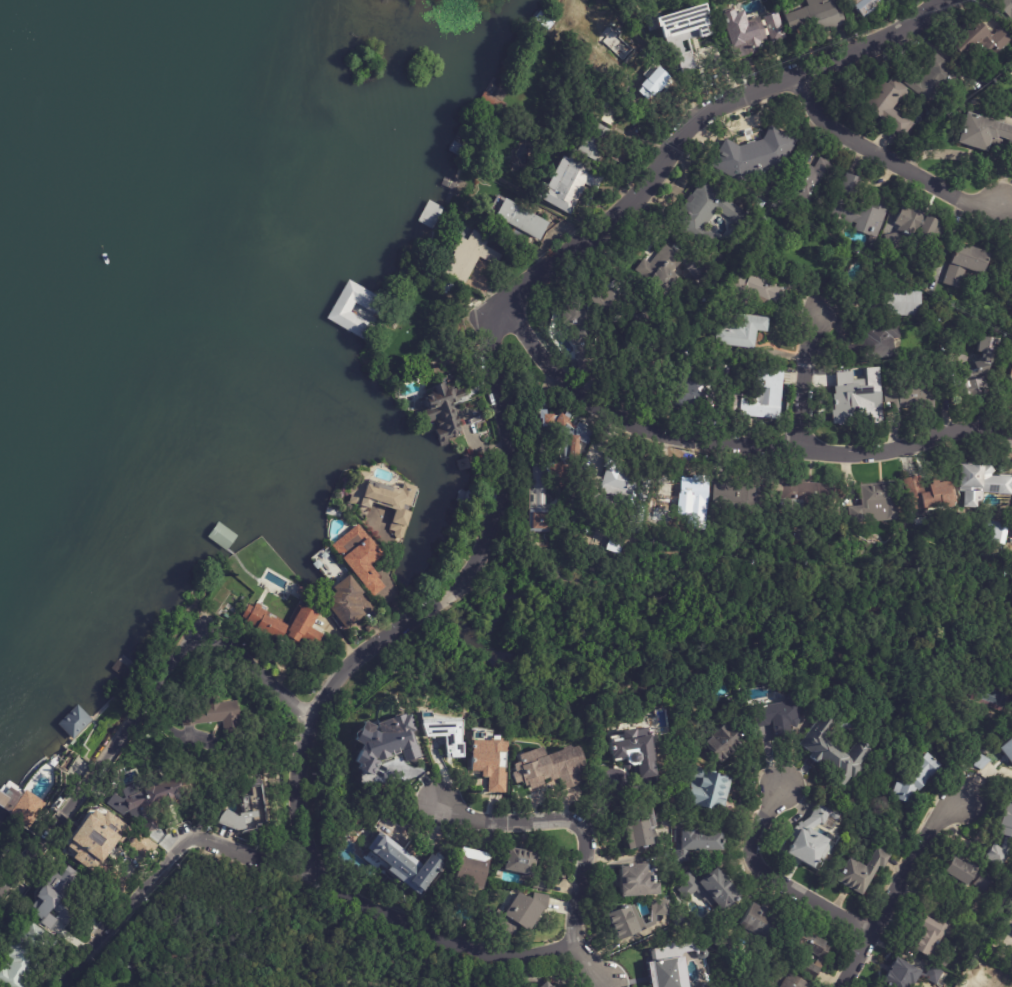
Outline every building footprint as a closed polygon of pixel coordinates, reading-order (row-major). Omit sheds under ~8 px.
[(802,2),(801,0),(820,0),(821,2),(826,0),(832,0),(835,8),(838,6),(844,21),(813,32),(809,21),(790,29),(783,9),(802,2)] [(864,19),(849,0),(905,0),(899,5),(896,7),(892,2),(883,9),(881,6),(864,19)] [(1011,21),(989,0),(1011,0),(1011,21)] [(688,49),(670,54),(665,36),(663,37),(659,24),(658,24),(655,15),(704,1),(712,31),(696,35),(696,34),(693,35),(693,38),(689,39),(691,48),(688,49)] [(980,25),(991,36),(1000,27),(1011,38),(991,58),(978,45),(963,59),(947,42),(959,30),(958,29),(966,22),(967,23),(973,18),(980,25)] [(745,58),(734,62),(724,33),(748,24),(749,28),(772,20),(773,23),(782,20),(790,42),(745,58)] [(624,59),(612,74),(592,58),(618,24),(657,56),(648,68),(629,53),(624,59)] [(921,78),(928,68),(922,64),(931,52),(969,81),(959,95),(950,88),(946,93),(941,89),(929,105),(901,83),(908,74),(918,82),(921,78)] [(634,88),(648,101),(670,78),(656,65),(634,88)] [(900,88),(902,89),(888,109),(897,116),(899,112),(907,118),(906,119),(917,127),(907,141),(897,134),(896,135),(876,121),(876,120),(857,107),(862,99),(862,98),(870,86),(871,87),(876,81),(882,85),(886,78),(900,88)] [(618,120),(614,127),(592,114),(603,95),(625,108),(618,120)] [(963,112),(1011,128),(1011,129),(1011,149),(1005,147),(1007,141),(1002,140),(999,148),(986,144),(984,152),(954,143),(957,134),(956,134),(957,130),(958,131),(963,112)] [(617,148),(612,158),(600,152),(595,160),(575,150),(593,118),(612,129),(607,138),(619,145),(617,148)] [(713,153),(720,139),(734,147),(757,140),(765,125),(793,139),(778,168),(777,168),(743,181),(741,183),(706,165),(713,153)] [(583,188),(569,212),(536,193),(543,180),(548,183),(564,153),(570,156),(572,154),(603,172),(593,189),(585,184),(583,188)] [(834,167),(836,168),(812,214),(795,206),(793,211),(774,201),(795,160),(812,169),(817,158),(834,167)] [(466,174),(469,168),(475,170),(472,176),(466,174)] [(845,177),(857,181),(856,185),(889,196),(871,253),(864,251),(869,237),(852,231),(854,224),(846,221),(844,228),(827,222),(835,197),(849,201),(848,204),(862,209),(863,206),(867,208),(870,198),(851,192),(848,199),(833,194),(839,176),(845,177)] [(738,226),(737,227),(715,210),(702,227),(721,242),(732,227),(742,234),(729,250),(722,245),(718,250),(710,244),(708,247),(670,218),(682,203),(680,201),(685,195),(686,196),(698,182),(712,193),(714,189),(728,199),(726,201),(745,216),(738,226)] [(548,233),(543,242),(527,233),(519,247),(510,242),(517,227),(486,210),(496,192),(553,224),(548,233)] [(901,204),(943,224),(932,246),(898,230),(899,227),(892,223),(900,204),(901,204)] [(477,231),(492,239),(488,247),(504,255),(498,266),(482,258),(469,283),(449,272),(459,253),(456,251),(463,238),(470,242),(476,231),(477,231)] [(883,237),(883,236),(898,232),(901,247),(886,250),(883,237)] [(953,243),(984,254),(977,275),(963,270),(956,290),(941,284),(947,265),(945,264),(952,243),(953,243)] [(683,258),(686,260),(675,274),(681,279),(670,294),(657,284),(654,287),(636,273),(645,260),(651,265),(666,245),(683,258)] [(1002,263),(1011,253),(1011,273),(1002,263)] [(685,278),(692,272),(689,269),(700,259),(712,272),(701,281),(698,278),(691,285),(685,278)] [(895,265),(907,271),(904,277),(892,271),(895,265)] [(790,296),(786,306),(773,300),(771,307),(748,297),(746,301),(728,294),(736,276),(750,282),(754,272),(781,284),(780,286),(792,291),(790,296)] [(328,319),(332,321),(335,315),(347,320),(355,303),(375,312),(382,297),(346,280),(328,319)] [(596,295),(608,287),(611,291),(620,285),(633,305),(612,319),(596,295)] [(863,312),(865,289),(916,293),(915,317),(882,315),(882,313),(863,312)] [(593,374),(580,374),(579,352),(577,352),(577,348),(578,348),(578,344),(575,344),(573,320),(567,320),(565,299),(589,298),(595,373),(593,374)] [(648,310),(654,328),(641,332),(635,314),(648,310)] [(763,330),(761,330),(759,348),(719,344),(722,323),(727,324),(742,317),(743,313),(773,317),(771,331),(763,330)] [(871,359),(843,363),(840,347),(858,344),(856,332),(860,331),(858,322),(876,319),(877,323),(895,320),(897,338),(890,339),(893,355),(871,359)] [(995,362),(995,366),(989,365),(987,380),(991,396),(954,404),(949,385),(964,381),(960,365),(979,360),(981,350),(977,350),(979,337),(998,339),(995,362)] [(583,360),(583,349),(572,349),(573,361),(583,360)] [(641,372),(640,352),(661,351),(663,376),(641,377),(641,372)] [(733,363),(732,387),(719,386),(720,363),(733,363)] [(711,410),(680,409),(682,370),(717,371),(716,410),(711,410)] [(470,390),(472,394),(462,398),(463,400),(459,401),(460,403),(457,404),(467,429),(458,433),(459,437),(450,441),(451,445),(442,448),(436,430),(439,429),(436,421),(434,422),(425,398),(443,391),(440,384),(452,379),(455,387),(457,386),(458,390),(469,386),(470,390)] [(900,412),(900,413),(891,414),(890,403),(884,404),(883,388),(919,384),(919,380),(928,379),(931,409),(909,411),(909,408),(899,409),(900,412)] [(764,380),(781,382),(778,412),(741,409),(742,396),(762,398),(763,380),(764,380)] [(830,417),(830,399),(855,399),(855,390),(861,390),(861,387),(880,387),(880,423),(830,422),(830,417)] [(550,408),(553,408),(553,412),(558,412),(558,411),(566,414),(568,411),(576,418),(574,420),(581,426),(584,422),(598,433),(583,453),(577,467),(578,471),(572,474),(575,482),(562,488),(553,466),(566,460),(562,450),(577,439),(559,424),(547,424),(547,408),(550,408)] [(623,506),(620,504),(622,498),(602,492),(603,489),(588,484),(592,473),(606,478),(609,468),(606,467),(609,456),(622,460),(621,464),(630,466),(628,471),(655,479),(647,504),(639,502),(636,510),(623,506)] [(987,466),(992,470),(989,473),(989,475),(1000,476),(1000,475),(1011,475),(1011,486),(1009,486),(1008,494),(981,492),(981,501),(975,500),(975,507),(962,507),(963,491),(958,490),(958,486),(956,486),(957,464),(987,466)] [(548,505),(548,510),(552,510),(552,531),(533,531),(533,509),(539,509),(539,467),(548,467),(548,505)] [(713,475),(712,523),(689,523),(689,514),(680,514),(681,501),(661,501),(662,481),(682,481),(682,477),(696,477),(696,474),(713,474),(713,475)] [(740,479),(751,480),(752,474),(768,475),(765,516),(716,513),(718,482),(730,482),(730,478),(740,479)] [(933,508),(931,509),(930,505),(910,510),(902,478),(920,474),(923,484),(928,482),(927,478),(933,476),(935,481),(944,478),(944,482),(949,481),(953,499),(948,501),(948,504),(933,508)] [(808,482),(836,483),(834,504),(803,502),(803,509),(783,508),(785,477),(802,478),(802,482),(808,482)] [(375,479),(405,488),(407,483),(420,486),(418,491),(419,491),(415,507),(408,505),(407,509),(415,512),(411,526),(409,526),(405,538),(402,539),(397,538),(395,535),(397,531),(391,530),(394,521),(396,522),(400,509),(376,502),(375,508),(366,505),(365,508),(351,504),(354,495),(351,494),(351,493),(347,491),(350,481),(372,488),(375,479)] [(849,505),(858,505),(856,484),(894,481),(897,518),(845,523),(844,506),(849,505)] [(342,515),(341,518),(327,515),(329,509),(343,512),(342,515)] [(986,520),(1003,523),(999,545),(981,541),(985,520),(986,520)] [(367,529),(373,537),(375,536),(384,548),(386,547),(388,551),(387,552),(389,554),(376,564),(385,575),(382,578),(389,587),(377,597),(335,545),(362,523),(367,529)] [(836,526),(845,525),(846,532),(836,533),(836,526)] [(610,548),(614,535),(629,539),(625,553),(610,548)] [(364,591),(366,592),(364,594),(381,614),(371,622),(366,616),(348,630),(331,609),(332,601),(335,598),(333,595),(338,591),(334,588),(351,574),(364,591)] [(306,592),(316,597),(313,602),(303,597),(305,592),(306,592)] [(261,605),(264,607),(263,608),(270,612),(268,615),(274,618),(276,617),(294,627),(305,606),(307,607),(308,605),(323,613),(315,628),(326,635),(319,648),(307,642),(304,647),(286,637),(283,643),(258,630),(260,627),(248,621),(249,620),(244,618),(251,605),(257,608),(259,604),(261,605)] [(374,629),(370,632),(367,628),(371,624),(375,629),(374,629)] [(769,739),(767,725),(752,727),(748,706),(777,701),(780,693),(796,699),(793,716),(794,717),(793,726),(794,735),(769,739)] [(225,724),(225,721),(184,727),(182,713),(209,709),(207,698),(221,696),(222,703),(239,701),(242,720),(238,720),(242,747),(229,749),(225,724)] [(58,725),(74,740),(93,720),(76,705),(58,725)] [(421,757),(413,733),(415,729),(410,713),(378,722),(377,726),(363,721),(355,742),(362,744),(356,760),(359,770),(375,776),(380,760),(391,757),(394,749),(402,752),(405,762),(421,757)] [(834,715),(856,731),(849,740),(827,725),(834,715)] [(831,770),(820,763),(817,767),(808,761),(811,756),(799,748),(803,743),(803,742),(820,716),(829,721),(817,740),(844,758),(852,746),(855,748),(857,745),(863,749),(861,751),(862,752),(855,764),(861,768),(853,782),(852,781),(846,790),(834,783),(839,775),(831,770)] [(422,720),(422,737),(444,736),(445,758),(462,758),(461,718),(422,720)] [(735,748),(718,764),(698,743),(708,734),(707,732),(717,723),(719,725),(725,719),(744,740),(735,748)] [(652,735),(648,736),(657,774),(641,778),(636,761),(631,762),(628,760),(627,755),(614,758),(613,754),(611,755),(609,748),(608,749),(606,740),(651,729),(652,735)] [(1010,731),(1011,733),(1011,765),(996,748),(1007,737),(1006,736),(1010,731)] [(504,793),(488,792),(488,777),(481,777),(481,772),(473,771),(474,740),(492,740),(492,738),(495,738),(495,735),(502,735),(502,738),(505,738),(505,741),(509,741),(508,793),(504,793)] [(559,789),(532,797),(527,778),(529,778),(527,771),(520,773),(517,765),(524,763),(525,765),(535,762),(533,755),(548,751),(549,757),(582,748),(587,764),(583,765),(588,781),(559,789)] [(907,803),(907,805),(883,795),(886,790),(882,789),(885,781),(894,783),(895,783),(919,752),(937,765),(916,792),(913,789),(907,803)] [(986,759),(980,771),(969,765),(974,754),(986,759)] [(724,799),(721,813),(680,803),(684,787),(687,788),(692,767),(730,776),(724,799)] [(161,828),(146,833),(141,821),(135,823),(131,811),(126,813),(124,815),(109,804),(115,796),(122,802),(127,800),(127,799),(187,777),(193,793),(155,807),(162,827),(161,828)] [(236,829),(222,824),(230,810),(242,816),(242,817),(245,817),(244,814),(245,814),(243,797),(254,795),(252,786),(266,784),(272,825),(261,826),(262,829),(245,832),(236,829)] [(2,808),(28,827),(46,804),(26,789),(18,799),(12,794),(2,808)] [(1000,800),(1011,804),(1011,844),(1007,841),(1002,854),(1005,855),(997,869),(977,858),(986,843),(994,848),(998,837),(991,833),(1000,800)] [(831,821),(823,816),(819,824),(817,823),(806,831),(822,840),(820,843),(829,847),(821,860),(813,856),(810,861),(811,861),(809,863),(806,868),(780,853),(782,848),(781,847),(783,846),(784,846),(793,828),(792,827),(807,816),(814,804),(834,815),(831,821)] [(656,819),(657,827),(655,827),(658,843),(629,850),(623,823),(628,822),(626,814),(653,808),(656,819)] [(123,824),(114,836),(117,838),(101,859),(105,862),(97,873),(76,858),(84,847),(76,841),(91,820),(100,826),(109,814),(123,824)] [(718,851),(689,850),(689,861),(675,861),(675,841),(677,841),(677,828),(690,828),(690,831),(718,832),(718,839),(718,843),(718,851)] [(407,853),(423,865),(431,854),(433,856),(436,853),(444,858),(441,862),(444,863),(440,869),(441,870),(439,872),(438,871),(420,895),(389,871),(392,866),(368,848),(380,833),(407,853)] [(150,857),(139,849),(147,838),(158,846),(150,857)] [(520,849),(540,854),(535,876),(550,880),(547,893),(529,889),(531,882),(519,879),(520,874),(505,870),(510,847),(520,849)] [(483,853),(487,854),(490,858),(483,889),(455,883),(463,848),(483,853)] [(887,855),(880,868),(877,866),(860,896),(835,881),(838,875),(837,874),(840,871),(848,858),(864,867),(874,848),(887,855)] [(965,863),(994,879),(987,892),(973,885),(975,881),(969,878),(964,886),(940,873),(949,857),(963,864),(964,863),(965,863)] [(654,884),(657,883),(658,895),(621,897),(621,895),(620,895),(618,866),(644,864),(645,873),(648,873),(649,884),(654,884)] [(713,870),(735,895),(727,903),(726,902),(716,910),(705,898),(703,900),(695,891),(686,899),(677,890),(681,887),(676,881),(686,871),(695,881),(711,867),(713,870)] [(65,925),(55,918),(59,913),(54,910),(51,913),(42,906),(45,902),(39,897),(41,894),(40,893),(45,887),(46,887),(57,873),(59,874),(64,868),(79,880),(66,896),(79,907),(65,925)] [(550,897),(550,907),(547,907),(532,932),(522,925),(515,936),(490,920),(496,910),(507,917),(521,892),(530,898),(533,892),(550,896),(550,897)] [(1008,894),(1011,895),(1011,919),(1001,915),(1008,894)] [(677,899),(677,913),(663,913),(663,919),(621,938),(619,932),(616,933),(615,930),(617,928),(616,926),(614,927),(612,922),(614,922),(613,919),(611,920),(609,916),(611,915),(609,911),(630,902),(640,925),(654,919),(653,898),(678,897),(677,899)] [(764,908),(769,911),(768,913),(779,918),(762,952),(750,946),(755,936),(739,928),(751,903),(760,908),(761,906),(764,908)] [(938,917),(952,923),(949,928),(962,934),(957,945),(945,939),(934,963),(907,949),(916,928),(909,925),(916,909),(937,919),(938,917)] [(6,986),(0,983),(0,970),(10,958),(7,956),(26,930),(29,933),(35,924),(49,933),(36,951),(42,955),(35,965),(38,966),(26,983),(32,986),(6,986)] [(825,959),(813,979),(798,971),(805,959),(814,964),(817,957),(810,953),(808,957),(782,942),(793,924),(830,946),(823,957),(825,958),(825,959)] [(717,934),(729,940),(723,953),(708,945),(715,933),(717,934)] [(678,958),(683,986),(647,986),(643,963),(651,962),(649,949),(655,947),(655,949),(661,948),(661,946),(671,944),(671,947),(688,944),(688,945),(689,945),(695,950),(697,949),(697,950),(696,952),(696,954),(695,955),(694,955),(691,952),(686,951),(682,953),(680,954),(679,956),(678,958)] [(917,974),(910,986),(891,986),(878,980),(884,970),(886,971),(887,969),(886,968),(891,957),(907,965),(925,974),(930,965),(943,971),(936,984),(917,974)] [(805,985),(804,986),(765,986),(763,986),(766,980),(773,983),(775,979),(771,977),(774,969),(805,985)] [(753,981),(749,986),(731,986),(740,973),(753,981)]
